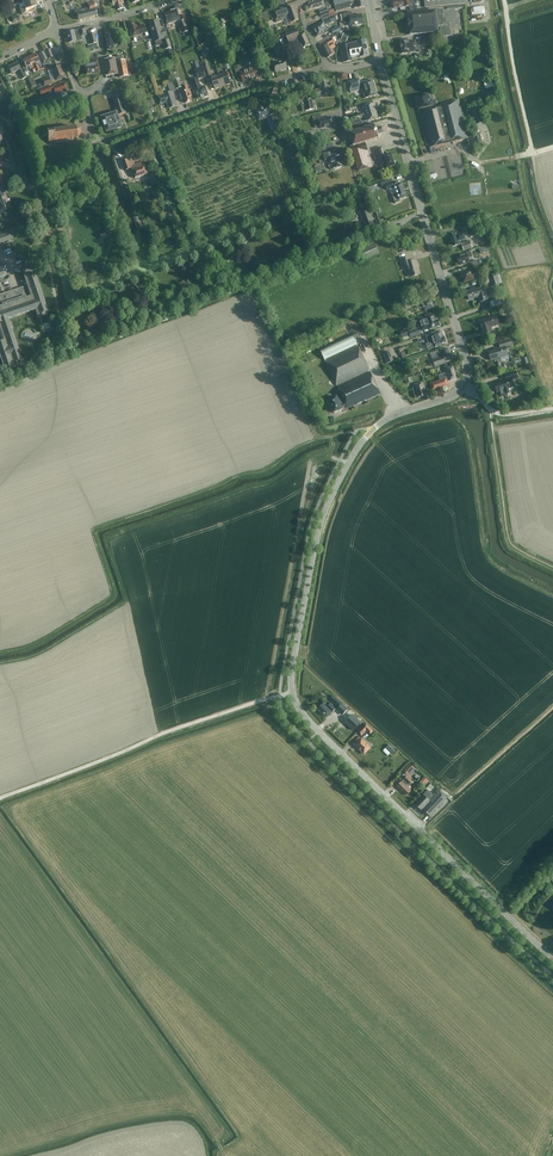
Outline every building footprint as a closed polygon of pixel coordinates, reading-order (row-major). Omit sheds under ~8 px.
[(35,10),(34,6),(37,6),(35,0),(31,0),(23,3),(25,7),(20,8),(22,14),(35,10)] [(114,6),(117,5),(118,10),(123,8),(122,3),(124,3),(123,0),(113,0),(114,6)] [(323,0),(315,0),(313,1),(313,2),(309,4),(310,10),(317,8),(325,6),(323,0)] [(335,5),(336,12),(351,8),(351,5),(352,5),(352,4),(353,4),(354,8),(358,8),(365,7),(364,0),(333,0),(335,5)] [(409,0),(395,0),(393,0),(394,8),(400,7),(401,8),(405,8),(405,7),(410,6),(411,10),(420,9),(420,1),(409,2),(409,0)] [(98,15),(95,2),(88,3),(90,8),(77,11),(79,20),(98,15)] [(294,6),(288,8),(286,5),(272,10),(277,22),(282,20),(282,19),(288,17),(290,23),(299,20),(294,6)] [(482,7),(474,7),(474,8),(471,8),(472,15),(475,15),(481,14),(482,14),(485,14),(485,8),(484,7),(482,7)] [(171,11),(165,14),(167,20),(168,24),(173,22),(180,20),(177,8),(171,10),(171,11)] [(443,19),(442,10),(427,11),(408,13),(410,34),(438,32),(440,32),(441,37),(451,36),(450,27),(449,21),(446,22),(446,18),(443,19)] [(352,16),(352,12),(343,13),(345,23),(351,22),(352,26),(363,24),(361,14),(352,16)] [(325,33),(325,34),(328,32),(325,25),(332,22),(330,18),(323,21),(323,22),(320,23),(320,24),(313,27),(317,36),(325,33)] [(183,33),(189,31),(186,20),(179,22),(181,28),(179,28),(181,33),(183,33)] [(159,21),(150,24),(156,41),(159,40),(163,39),(164,43),(166,49),(172,47),(169,36),(167,36),(165,29),(162,30),(159,21)] [(146,25),(137,27),(136,22),(129,24),(131,31),(132,37),(148,32),(146,25)] [(334,33),(342,29),(340,25),(332,29),(334,33)] [(67,32),(69,43),(82,39),(82,36),(87,35),(85,28),(80,29),(67,32)] [(116,45),(114,30),(104,31),(105,39),(106,39),(106,43),(107,43),(107,50),(114,49),(114,45),(116,45)] [(305,33),(300,36),(297,30),(286,34),(289,43),(297,39),(299,43),(297,44),(300,49),(310,45),(305,33)] [(89,33),(92,44),(97,43),(95,32),(89,33)] [(341,40),(346,42),(349,36),(344,33),(341,40)] [(335,43),(332,37),(320,43),(328,58),(335,54),(332,49),(336,47),(334,44),(335,43)] [(272,40),(277,56),(283,54),(278,38),(272,40)] [(409,41),(408,39),(401,40),(402,53),(410,53),(410,52),(415,52),(415,50),(419,50),(419,52),(422,52),(422,45),(416,46),(415,41),(409,41)] [(360,56),(360,57),(368,55),(366,40),(357,42),(358,43),(343,46),(345,56),(342,56),(343,62),(352,61),(351,57),(360,56)] [(45,51),(48,59),(54,57),(51,49),(45,51)] [(44,51),(39,53),(43,61),(48,59),(44,51)] [(29,57),(33,64),(34,67),(36,71),(37,72),(40,70),(36,62),(40,61),(36,53),(29,57)] [(122,60),(121,55),(117,56),(118,57),(105,60),(108,76),(119,73),(120,77),(124,77),(125,79),(129,78),(129,76),(126,60),(122,60)] [(274,64),(276,72),(287,68),(286,63),(290,62),(288,55),(282,56),(284,61),(274,64)] [(26,67),(33,64),(29,57),(23,60),(26,67)] [(99,65),(97,57),(84,60),(86,68),(85,68),(87,75),(101,72),(99,65)] [(252,79),(260,76),(258,70),(261,69),(259,61),(253,63),(254,67),(248,69),(252,79)] [(25,72),(23,73),(21,68),(20,69),(18,62),(8,67),(11,73),(18,70),(22,79),(27,77),(25,72)] [(203,66),(207,77),(213,75),(209,64),(203,66)] [(65,77),(60,65),(52,69),(55,78),(50,79),(49,77),(41,80),(44,87),(52,84),(51,82),(56,80),(65,77)] [(129,69),(130,75),(138,73),(136,67),(129,69)] [(206,77),(203,67),(196,69),(199,79),(206,77)] [(252,79),(248,69),(242,71),(241,67),(235,69),(239,80),(242,79),(243,82),(252,79)] [(223,86),(231,83),(227,72),(219,74),(223,86)] [(215,89),(223,86),(219,74),(211,77),(215,89)] [(200,87),(197,78),(192,80),(193,84),(194,84),(196,89),(195,89),(198,99),(208,95),(205,86),(200,87)] [(174,80),(177,89),(182,87),(180,79),(174,80)] [(361,83),(360,79),(348,82),(351,92),(361,89),(361,88),(362,88),(365,98),(377,95),(372,80),(361,83)] [(176,91),(173,80),(168,81),(171,92),(158,96),(161,104),(167,102),(169,108),(177,106),(173,92),(176,91)] [(331,94),(329,80),(319,82),(321,89),(315,90),(317,96),(322,95),(322,96),(331,94)] [(54,89),(56,94),(61,93),(61,91),(62,91),(62,90),(67,88),(65,82),(52,86),(52,85),(39,90),(41,94),(54,89)] [(189,88),(188,89),(187,85),(183,86),(185,91),(182,92),(186,103),(192,101),(191,96),(192,96),(190,90),(189,88)] [(118,112),(126,110),(124,106),(128,105),(126,99),(128,98),(126,90),(112,94),(116,109),(115,109),(116,112),(117,112),(118,112)] [(432,107),(429,94),(418,97),(419,103),(418,103),(419,109),(421,108),(423,118),(422,118),(430,148),(468,138),(459,100),(432,107)] [(147,107),(155,104),(153,98),(146,101),(147,107)] [(314,109),(312,98),(300,100),(303,112),(314,109)] [(366,114),(376,110),(374,103),(364,106),(364,107),(360,108),(361,111),(365,110),(366,114)] [(271,116),(267,105),(255,110),(259,120),(267,117),(272,131),(276,130),(284,127),(282,120),(280,114),(276,115),(276,114),(271,116)] [(485,121),(482,105),(471,108),(475,124),(485,121)] [(116,112),(102,116),(107,132),(123,127),(119,115),(127,113),(126,110),(118,112),(117,112),(116,112)] [(368,121),(378,117),(376,110),(366,114),(367,117),(364,118),(365,121),(368,120),(368,121)] [(322,119),(321,114),(313,116),(314,121),(319,120),(321,128),(333,125),(331,117),(322,119)] [(376,128),(375,124),(350,132),(353,141),(350,142),(351,148),(352,148),(359,171),(373,166),(372,162),(371,162),(370,157),(368,158),(366,151),(368,150),(365,142),(379,138),(378,134),(383,132),(381,126),(376,128)] [(79,129),(75,126),(47,131),(49,141),(76,138),(77,138),(80,135),(81,134),(80,129),(79,129)] [(283,132),(288,147),(293,145),(288,130),(283,132)] [(477,145),(475,138),(468,140),(470,147),(477,145)] [(385,156),(382,147),(376,149),(381,167),(387,165),(388,168),(396,165),(392,154),(385,156)] [(136,152),(138,157),(149,153),(147,148),(136,152)] [(330,156),(329,150),(323,151),(325,160),(331,159),(332,163),(329,163),(330,169),(333,168),(333,169),(343,166),(340,154),(330,156)] [(135,165),(132,158),(123,161),(126,170),(132,168),(136,178),(149,174),(144,162),(135,165)] [(160,184),(156,173),(152,175),(156,185),(160,184)] [(395,187),(397,193),(392,195),(395,203),(401,201),(400,199),(407,197),(402,183),(394,186),(393,181),(385,184),(387,190),(395,187)] [(371,203),(367,192),(363,193),(365,198),(364,199),(366,205),(371,203)] [(7,199),(0,201),(0,208),(1,211),(10,208),(7,199)] [(366,224),(367,228),(374,226),(371,219),(372,219),(371,215),(368,207),(359,211),(364,225),(366,224)] [(13,238),(11,232),(0,236),(0,243),(13,238)] [(450,236),(453,247),(461,244),(460,241),(466,239),(464,232),(457,234),(456,234),(450,236)] [(461,243),(464,251),(473,248),(470,240),(461,243)] [(380,253),(376,244),(362,250),(366,259),(380,253)] [(457,257),(460,265),(470,262),(468,258),(473,257),(471,251),(467,252),(467,254),(457,257)] [(411,262),(410,258),(402,260),(404,267),(407,266),(410,277),(421,274),(416,260),(411,262)] [(116,261),(108,264),(110,270),(118,266),(116,261)] [(472,272),(471,269),(461,272),(464,282),(474,279),(473,277),(479,275),(477,271),(472,272)] [(5,370),(18,366),(17,361),(22,360),(11,328),(12,328),(10,323),(9,323),(8,318),(36,309),(39,317),(47,315),(45,311),(47,311),(35,275),(30,276),(29,273),(24,275),(28,287),(23,289),(22,287),(0,295),(0,296),(0,354),(5,370)] [(500,284),(498,275),(490,277),(493,286),(500,284)] [(476,289),(476,287),(471,289),(471,290),(467,291),(469,299),(479,297),(480,301),(488,299),(485,290),(481,292),(480,288),(476,289)] [(493,299),(495,307),(502,305),(500,297),(493,299)] [(434,308),(431,299),(422,302),(417,304),(419,309),(424,307),(425,310),(434,308)] [(436,321),(434,313),(418,319),(422,330),(429,328),(430,329),(441,326),(439,320),(436,321)] [(499,324),(496,315),(479,320),(483,334),(490,332),(488,328),(499,324)] [(421,334),(420,328),(409,332),(411,337),(421,334)] [(400,332),(402,338),(409,336),(407,329),(400,332)] [(444,337),(442,338),(440,331),(431,334),(431,335),(426,336),(429,344),(428,345),(429,349),(434,347),(432,343),(434,343),(436,347),(441,346),(441,344),(446,343),(444,337)] [(337,386),(370,370),(353,334),(320,350),(337,386)] [(501,360),(501,357),(508,355),(506,347),(513,344),(511,339),(499,343),(500,348),(488,351),(491,360),(494,359),(495,362),(501,360)] [(391,351),(389,352),(387,347),(381,349),(386,364),(394,361),(391,351)] [(450,354),(448,348),(442,350),(442,352),(439,353),(438,351),(430,353),(435,367),(446,363),(445,361),(453,359),(451,353),(450,354)] [(457,379),(453,366),(446,368),(443,369),(445,374),(440,375),(442,380),(430,383),(432,391),(449,386),(448,382),(457,379)] [(511,394),(509,388),(514,387),(512,379),(519,377),(517,371),(505,374),(506,379),(494,383),(497,392),(499,391),(501,397),(508,395),(511,394)] [(381,393),(371,372),(338,387),(341,395),(337,397),(328,401),(334,413),(343,408),(342,407),(346,405),(348,408),(352,405),(353,406),(381,393)] [(425,388),(424,382),(412,386),(413,388),(416,398),(426,395),(424,388),(425,388)] [(330,699),(339,707),(342,703),(333,695),(330,699)] [(331,703),(328,706),(324,702),(318,709),(327,718),(333,712),(336,708),(331,703)] [(336,710),(342,715),(348,709),(342,703),(339,707),(336,710)] [(353,715),(346,723),(354,731),(362,723),(353,715)] [(367,731),(370,735),(374,731),(366,723),(358,732),(362,736),(367,731)] [(353,744),(364,755),(371,748),(360,737),(353,744)] [(386,748),(393,754),(396,751),(389,745),(386,748)] [(415,768),(410,764),(404,771),(408,775),(415,768)] [(409,785),(413,781),(407,776),(397,787),(401,791),(402,791),(406,795),(411,790),(406,786),(408,784),(409,785)] [(447,798),(438,789),(433,794),(428,790),(418,800),(419,801),(415,805),(421,810),(422,809),(430,816),(447,798)]
